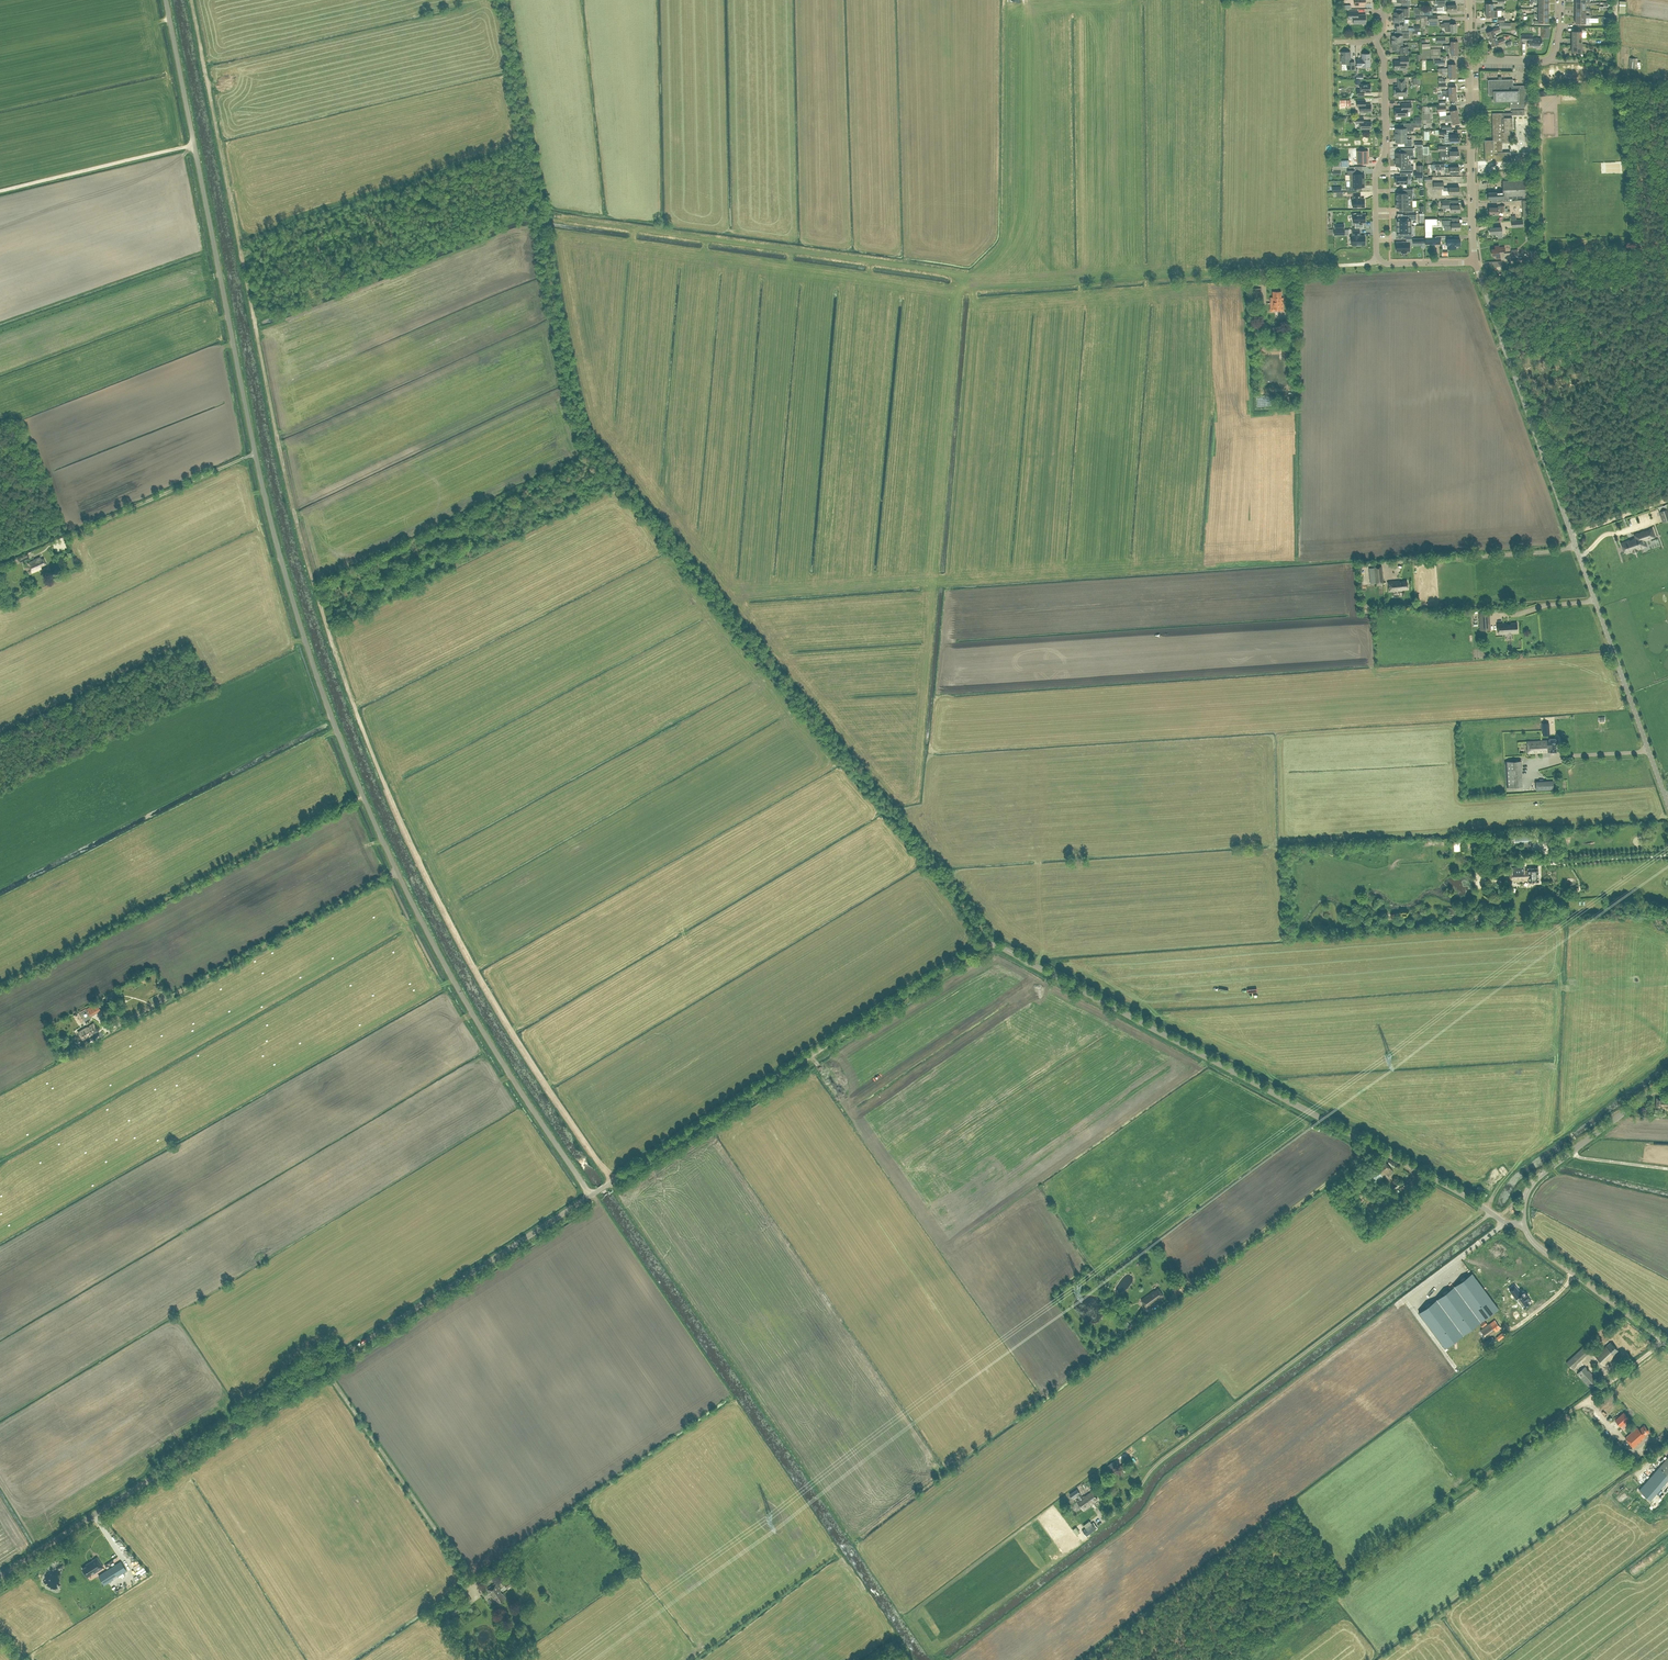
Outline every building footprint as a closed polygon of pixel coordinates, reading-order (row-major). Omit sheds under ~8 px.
[(1538,3),(1538,7),(1534,7),(1534,10),(1538,10),(1538,8),(1549,8),(1549,2),(1538,1),(1538,3)] [(1590,1),(1586,1),(1585,1),(1585,2),(1575,2),(1575,9),(1585,9),(1585,8),(1586,8),(1586,4),(1590,4),(1590,1)] [(1393,19),(1404,19),(1404,15),(1408,15),(1408,8),(1401,8),(1401,12),(1394,12),(1394,16),(1393,16),(1393,19)] [(1538,8),(1538,10),(1538,14),(1534,14),(1534,17),(1538,17),(1538,15),(1548,15),(1549,8),(1538,8)] [(1590,8),(1586,8),(1585,8),(1585,9),(1575,9),(1575,16),(1585,16),(1585,15),(1586,15),(1586,11),(1590,11),(1590,8)] [(1366,14),(1357,14),(1357,11),(1348,11),(1348,19),(1354,19),(1354,23),(1366,23),(1366,14)] [(1538,15),(1538,17),(1538,21),(1534,21),(1534,23),(1539,23),(1539,22),(1548,23),(1548,15),(1538,15)] [(1590,15),(1586,15),(1585,15),(1585,16),(1575,16),(1575,23),(1585,23),(1585,18),(1590,18),(1590,15)] [(1404,19),(1393,19),(1393,22),(1394,22),(1394,26),(1401,26),(1402,31),(1408,30),(1408,28),(1408,23),(1404,23),(1404,19)] [(1445,23),(1440,23),(1440,27),(1445,27),(1445,32),(1450,32),(1456,32),(1456,24),(1451,24),(1450,22),(1445,22),(1445,23)] [(1489,39),(1496,37),(1495,33),(1500,31),(1499,26),(1493,28),(1493,29),(1486,32),(1489,39)] [(1581,30),(1581,31),(1572,31),(1572,38),(1582,39),(1582,37),(1582,33),(1586,33),(1586,30),(1581,30)] [(1391,42),(1402,42),(1402,38),(1409,38),(1409,32),(1401,32),(1401,35),(1392,35),(1392,39),(1391,39),(1391,42)] [(1520,41),(1522,41),(1528,41),(1528,47),(1541,48),(1541,38),(1532,38),(1532,35),(1522,34),(1522,35),(1519,35),(1520,41)] [(1496,37),(1489,39),(1492,47),(1499,44),(1499,45),(1505,42),(1503,38),(1497,40),(1496,37)] [(1586,37),(1582,37),(1582,39),(1572,38),(1572,45),(1582,45),(1582,44),(1582,40),(1586,40),(1586,37)] [(1402,42),(1391,42),(1391,46),(1392,45),(1392,50),(1401,50),(1401,54),(1408,54),(1408,49),(1408,46),(1402,46),(1402,42)] [(1586,44),(1582,44),(1582,45),(1572,45),(1571,52),(1582,53),(1582,47),(1586,47),(1586,44)] [(1342,63),(1346,63),(1347,64),(1347,69),(1354,69),(1354,61),(1350,62),(1350,51),(1344,52),(1343,52),(1341,53),(1342,63)] [(1362,67),(1370,66),(1370,53),(1362,53),(1362,59),(1357,59),(1357,66),(1362,66),(1362,67)] [(1406,65),(1408,65),(1408,56),(1400,56),(1400,61),(1394,61),(1394,63),(1393,64),(1394,65),(1394,70),(1406,69),(1406,65)] [(1629,67),(1637,68),(1640,69),(1641,62),(1637,62),(1638,59),(1629,58),(1629,67)] [(1395,96),(1407,96),(1407,87),(1405,87),(1405,78),(1398,78),(1398,87),(1395,87),(1395,96)] [(1526,105),(1526,104),(1525,85),(1513,86),(1513,79),(1488,80),(1488,95),(1493,95),(1493,102),(1510,101),(1510,108),(1524,108),(1526,105)] [(1371,92),(1370,84),(1361,84),(1361,89),(1357,89),(1357,96),(1364,96),(1364,92),(1371,92)] [(1371,112),(1371,104),(1365,104),(1365,100),(1357,100),(1357,107),(1360,107),(1360,112),(1371,112)] [(1407,110),(1411,110),(1411,103),(1403,103),(1403,108),(1395,108),(1395,116),(1408,116),(1407,110)] [(1451,114),(1444,116),(1439,116),(1439,119),(1444,119),(1458,116),(1457,109),(1450,110),(1451,114)] [(1512,112),(1501,113),(1492,113),(1493,140),(1484,140),(1485,161),(1511,160),(1510,152),(1502,152),(1502,142),(1510,142),(1510,131),(1513,131),(1512,117),(1504,118),(1504,115),(1524,115),(1524,109),(1512,110),(1512,112)] [(1546,115),(1546,135),(1557,136),(1557,115),(1546,115)] [(1445,122),(1452,121),(1452,124),(1460,123),(1458,116),(1444,119),(1439,119),(1440,119),(1439,119),(1440,123),(1445,122)] [(1360,123),(1360,129),(1371,129),(1371,121),(1363,121),(1363,117),(1356,117),(1356,123),(1360,123)] [(1526,130),(1527,120),(1519,119),(1518,130),(1526,130)] [(1395,135),(1406,135),(1406,131),(1413,131),(1413,123),(1404,123),(1404,128),(1395,128),(1395,132),(1394,132),(1395,135)] [(1450,143),(1450,142),(1460,142),(1460,139),(1458,139),(1458,134),(1449,134),(1449,137),(1445,137),(1445,143),(1450,143)] [(1406,135),(1395,135),(1395,138),(1395,142),(1404,142),(1404,146),(1412,146),(1412,139),(1406,139),(1406,135)] [(1449,155),(1450,158),(1450,161),(1455,161),(1455,158),(1459,158),(1459,151),(1449,151),(1445,151),(1445,146),(1438,146),(1438,151),(1440,151),(1440,155),(1449,155)] [(1396,159),(1409,159),(1407,159),(1407,155),(1411,155),(1411,152),(1413,152),(1413,148),(1405,148),(1406,152),(1395,152),(1396,159)] [(1355,159),(1355,163),(1368,163),(1368,151),(1357,151),(1358,159),(1355,159)] [(1409,159),(1396,159),(1396,166),(1406,166),(1406,170),(1413,170),(1413,165),(1411,165),(1411,162),(1409,162),(1409,159)] [(1435,170),(1444,170),(1444,173),(1450,173),(1459,173),(1459,167),(1450,167),(1445,167),(1444,164),(1435,164),(1435,170)] [(1355,174),(1355,170),(1347,170),(1347,174),(1350,174),(1350,180),(1364,180),(1364,173),(1355,174)] [(1396,184),(1407,184),(1407,179),(1411,179),(1411,172),(1402,172),(1402,176),(1396,176),(1396,184)] [(1512,198),(1529,197),(1529,199),(1534,199),(1534,189),(1528,189),(1528,179),(1503,181),(1503,194),(1497,195),(1496,192),(1488,192),(1488,199),(1496,199),(1497,202),(1512,201),(1512,198)] [(1354,187),(1364,187),(1364,180),(1350,180),(1350,187),(1346,187),(1347,190),(1354,190),(1354,187)] [(1434,191),(1449,190),(1449,194),(1459,194),(1459,187),(1449,187),(1443,187),(1443,182),(1433,182),(1434,191)] [(1396,200),(1412,200),(1412,193),(1413,193),(1413,189),(1404,189),(1404,193),(1396,193),(1396,200)] [(1360,192),(1353,192),(1353,199),(1353,207),(1364,206),(1364,198),(1359,198),(1359,196),(1360,196),(1360,192)] [(1412,200),(1396,200),(1396,207),(1404,207),(1404,211),(1413,211),(1413,207),(1412,207),(1412,200)] [(1525,200),(1526,213),(1524,213),(1524,219),(1534,218),(1533,200),(1525,200)] [(1451,201),(1445,201),(1442,201),(1442,208),(1451,208),(1451,212),(1460,212),(1460,205),(1452,205),(1451,201)] [(1489,207),(1489,214),(1498,214),(1498,211),(1505,211),(1504,205),(1500,205),(1500,206),(1498,206),(1498,207),(1489,207)] [(1353,214),(1353,223),(1355,222),(1355,228),(1363,228),(1363,222),(1364,222),(1365,222),(1365,220),(1365,213),(1360,214),(1360,213),(1355,213),(1355,214),(1353,214)] [(1397,219),(1396,219),(1396,226),(1412,226),(1412,220),(1416,220),(1416,214),(1402,215),(1402,219),(1397,219)] [(1451,230),(1460,230),(1460,222),(1452,223),(1452,220),(1442,220),(1442,226),(1451,226),(1451,230)] [(1396,232),(1396,233),(1397,233),(1403,233),(1403,237),(1412,237),(1412,226),(1396,226),(1396,232)] [(1497,227),(1489,227),(1490,234),(1497,233),(1497,238),(1502,237),(1501,227),(1497,227)] [(1360,234),(1360,229),(1353,230),(1353,235),(1352,235),(1352,244),(1366,244),(1365,235),(1360,235),(1360,234)] [(1455,245),(1460,245),(1460,239),(1452,239),(1447,239),(1447,245),(1447,248),(1455,248),(1455,245)] [(1396,242),(1397,251),(1401,251),(1401,252),(1407,252),(1407,251),(1410,251),(1410,242),(1396,242)] [(1492,255),(1496,255),(1496,258),(1500,258),(1499,251),(1505,251),(1505,246),(1499,247),(1499,245),(1495,246),(1495,249),(1491,249),(1492,255)] [(1262,302),(1261,288),(1254,288),(1254,303),(1262,302)] [(1283,311),(1283,298),(1281,298),(1281,291),(1273,291),(1273,297),(1270,297),(1270,311),(1283,311)] [(1660,511),(1664,521),(1667,520),(1667,511),(1667,508),(1660,511)] [(1621,543),(1622,547),(1623,547),(1624,551),(1625,551),(1626,553),(1632,551),(1632,552),(1633,552),(1634,553),(1635,553),(1636,552),(1637,552),(1637,551),(1637,550),(1637,549),(1646,546),(1644,540),(1654,536),(1652,528),(1650,529),(1650,530),(1644,532),(1643,531),(1641,532),(1641,534),(1638,535),(1638,533),(1634,534),(1635,538),(1633,539),(1633,540),(1630,541),(1629,540),(1621,543)] [(27,563),(31,573),(41,568),(40,566),(46,564),(43,558),(35,562),(34,560),(27,563)] [(1375,583),(1384,582),(1382,565),(1374,566),(1375,583)] [(1399,581),(1399,580),(1388,581),(1389,591),(1403,590),(1403,589),(1408,589),(1407,581),(1399,581)] [(1489,630),(1489,614),(1480,614),(1480,630),(1489,630)] [(1506,623),(1498,623),(1498,634),(1507,633),(1506,633),(1506,632),(1511,631),(1511,633),(1517,633),(1517,622),(1511,623),(1511,624),(1505,624),(1505,623),(1506,623)] [(1528,753),(1548,752),(1547,751),(1550,751),(1550,752),(1556,752),(1556,738),(1549,739),(1549,741),(1547,741),(1547,740),(1527,741),(1528,753)] [(1507,787),(1520,786),(1519,760),(1505,761),(1507,787)] [(1549,789),(1549,781),(1536,781),(1536,790),(1549,789)] [(1514,835),(1512,835),(1513,841),(1514,841),(1514,842),(1531,841),(1530,833),(1514,834),(1514,835)] [(1538,867),(1527,868),(1527,870),(1519,871),(1513,871),(1513,881),(1528,880),(1528,882),(1538,881),(1538,867)] [(96,1002),(86,1008),(90,1016),(101,1010),(96,1002)] [(78,1024),(84,1021),(78,1012),(73,1015),(78,1024)] [(78,1032),(82,1039),(97,1031),(93,1023),(78,1032)] [(1665,1098),(1665,1099),(1662,1099),(1662,1098),(1657,1097),(1656,1106),(1661,1107),(1667,1108),(1667,1099),(1665,1098)] [(1503,1174),(1508,1170),(1504,1165),(1499,1168),(1503,1174)] [(1434,1284),(1446,1274),(1444,1271),(1431,1281),(1434,1284)] [(1498,1308),(1472,1272),(1419,1312),(1445,1347),(1498,1308)] [(1514,1297),(1516,1296),(1524,1308),(1532,1302),(1528,1298),(1529,1297),(1526,1294),(1523,1290),(1520,1292),(1515,1284),(1509,1289),(1514,1297)] [(1154,1290),(1146,1296),(1141,1299),(1147,1308),(1160,1299),(1160,1298),(1163,1295),(1158,1288),(1155,1291),(1154,1290)] [(1129,1317),(1133,1313),(1128,1308),(1124,1313),(1129,1317)] [(1493,1324),(1497,1331),(1502,1327),(1498,1321),(1493,1324)] [(1470,1334),(1475,1341),(1481,1335),(1476,1329),(1470,1334)] [(1615,1354),(1614,1353),(1618,1350),(1610,1342),(1606,1346),(1595,1356),(1604,1365),(1615,1354)] [(1587,1356),(1591,1352),(1584,1345),(1566,1362),(1573,1369),(1577,1365),(1575,1364),(1586,1355),(1587,1356)] [(1598,1380),(1585,1366),(1577,1373),(1590,1388),(1598,1380)] [(1620,1425),(1629,1418),(1624,1412),(1615,1419),(1620,1425)] [(1639,1429),(1637,1427),(1625,1438),(1634,1447),(1643,1439),(1642,1437),(1649,1431),(1644,1425),(1639,1429)] [(1630,1452),(1624,1457),(1632,1466),(1638,1460),(1630,1452)] [(1658,1468),(1667,1476),(1667,1456),(1658,1468)] [(1112,1471),(1116,1467),(1112,1461),(1108,1465),(1112,1471)] [(1654,1497),(1663,1485),(1652,1476),(1642,1487),(1654,1497)] [(1084,1495),(1082,1496),(1077,1489),(1069,1494),(1072,1499),(1077,1496),(1079,1499),(1076,1500),(1084,1510),(1092,1504),(1091,1503),(1098,1499),(1092,1491),(1085,1496),(1084,1495)] [(1086,1528),(1085,1528),(1082,1530),(1086,1536),(1090,1533),(1098,1527),(1093,1522),(1092,1523),(1086,1528)] [(104,1566),(97,1557),(86,1564),(87,1565),(82,1568),(88,1576),(92,1573),(94,1571),(95,1572),(104,1566)] [(108,1582),(127,1570),(121,1561),(102,1573),(108,1582)] [(507,1587),(512,1583),(509,1578),(503,1582),(507,1587)] [(495,1582),(487,1588),(497,1603),(505,1597),(500,1590),(501,1589),(495,1582)] [(465,1590),(459,1594),(464,1603),(471,1598),(465,1590)]
